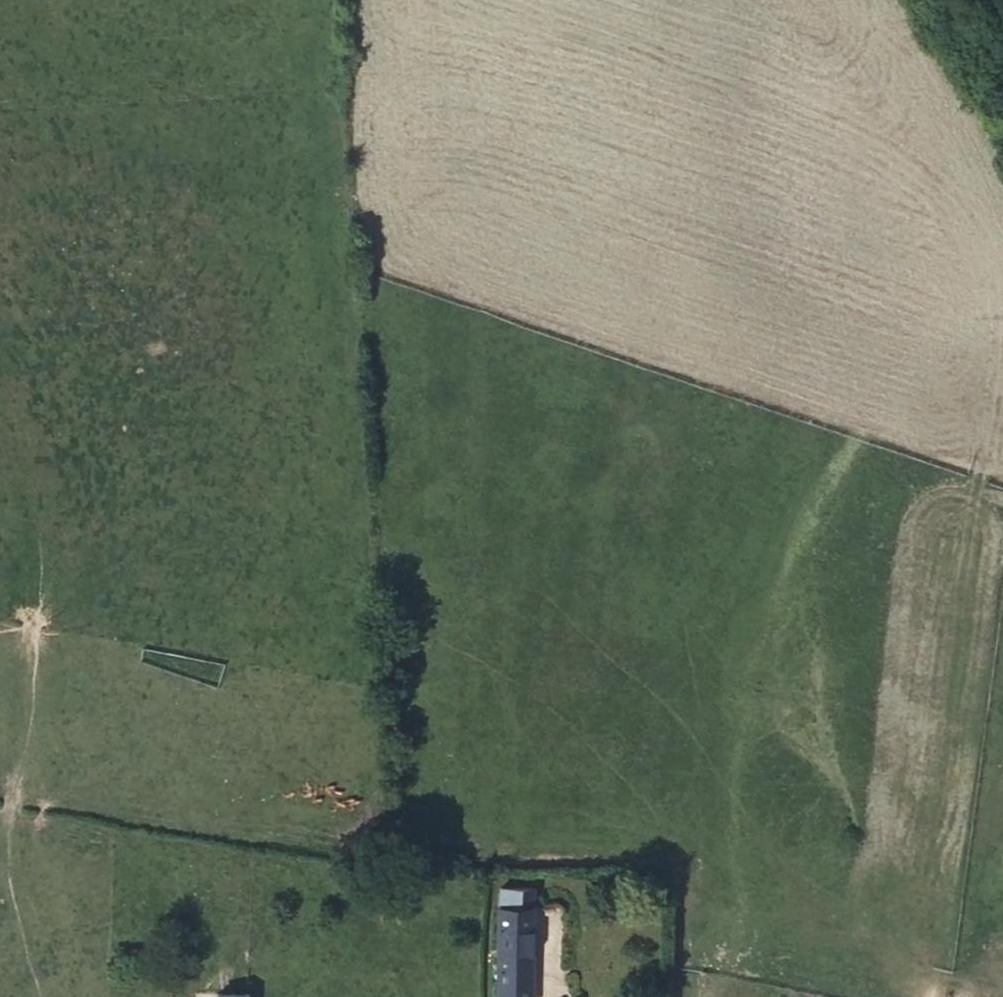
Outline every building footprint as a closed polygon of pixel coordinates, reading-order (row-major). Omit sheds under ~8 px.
[(534,890),(501,889),(500,907),(499,907),(498,996),(532,996),(534,890)]
